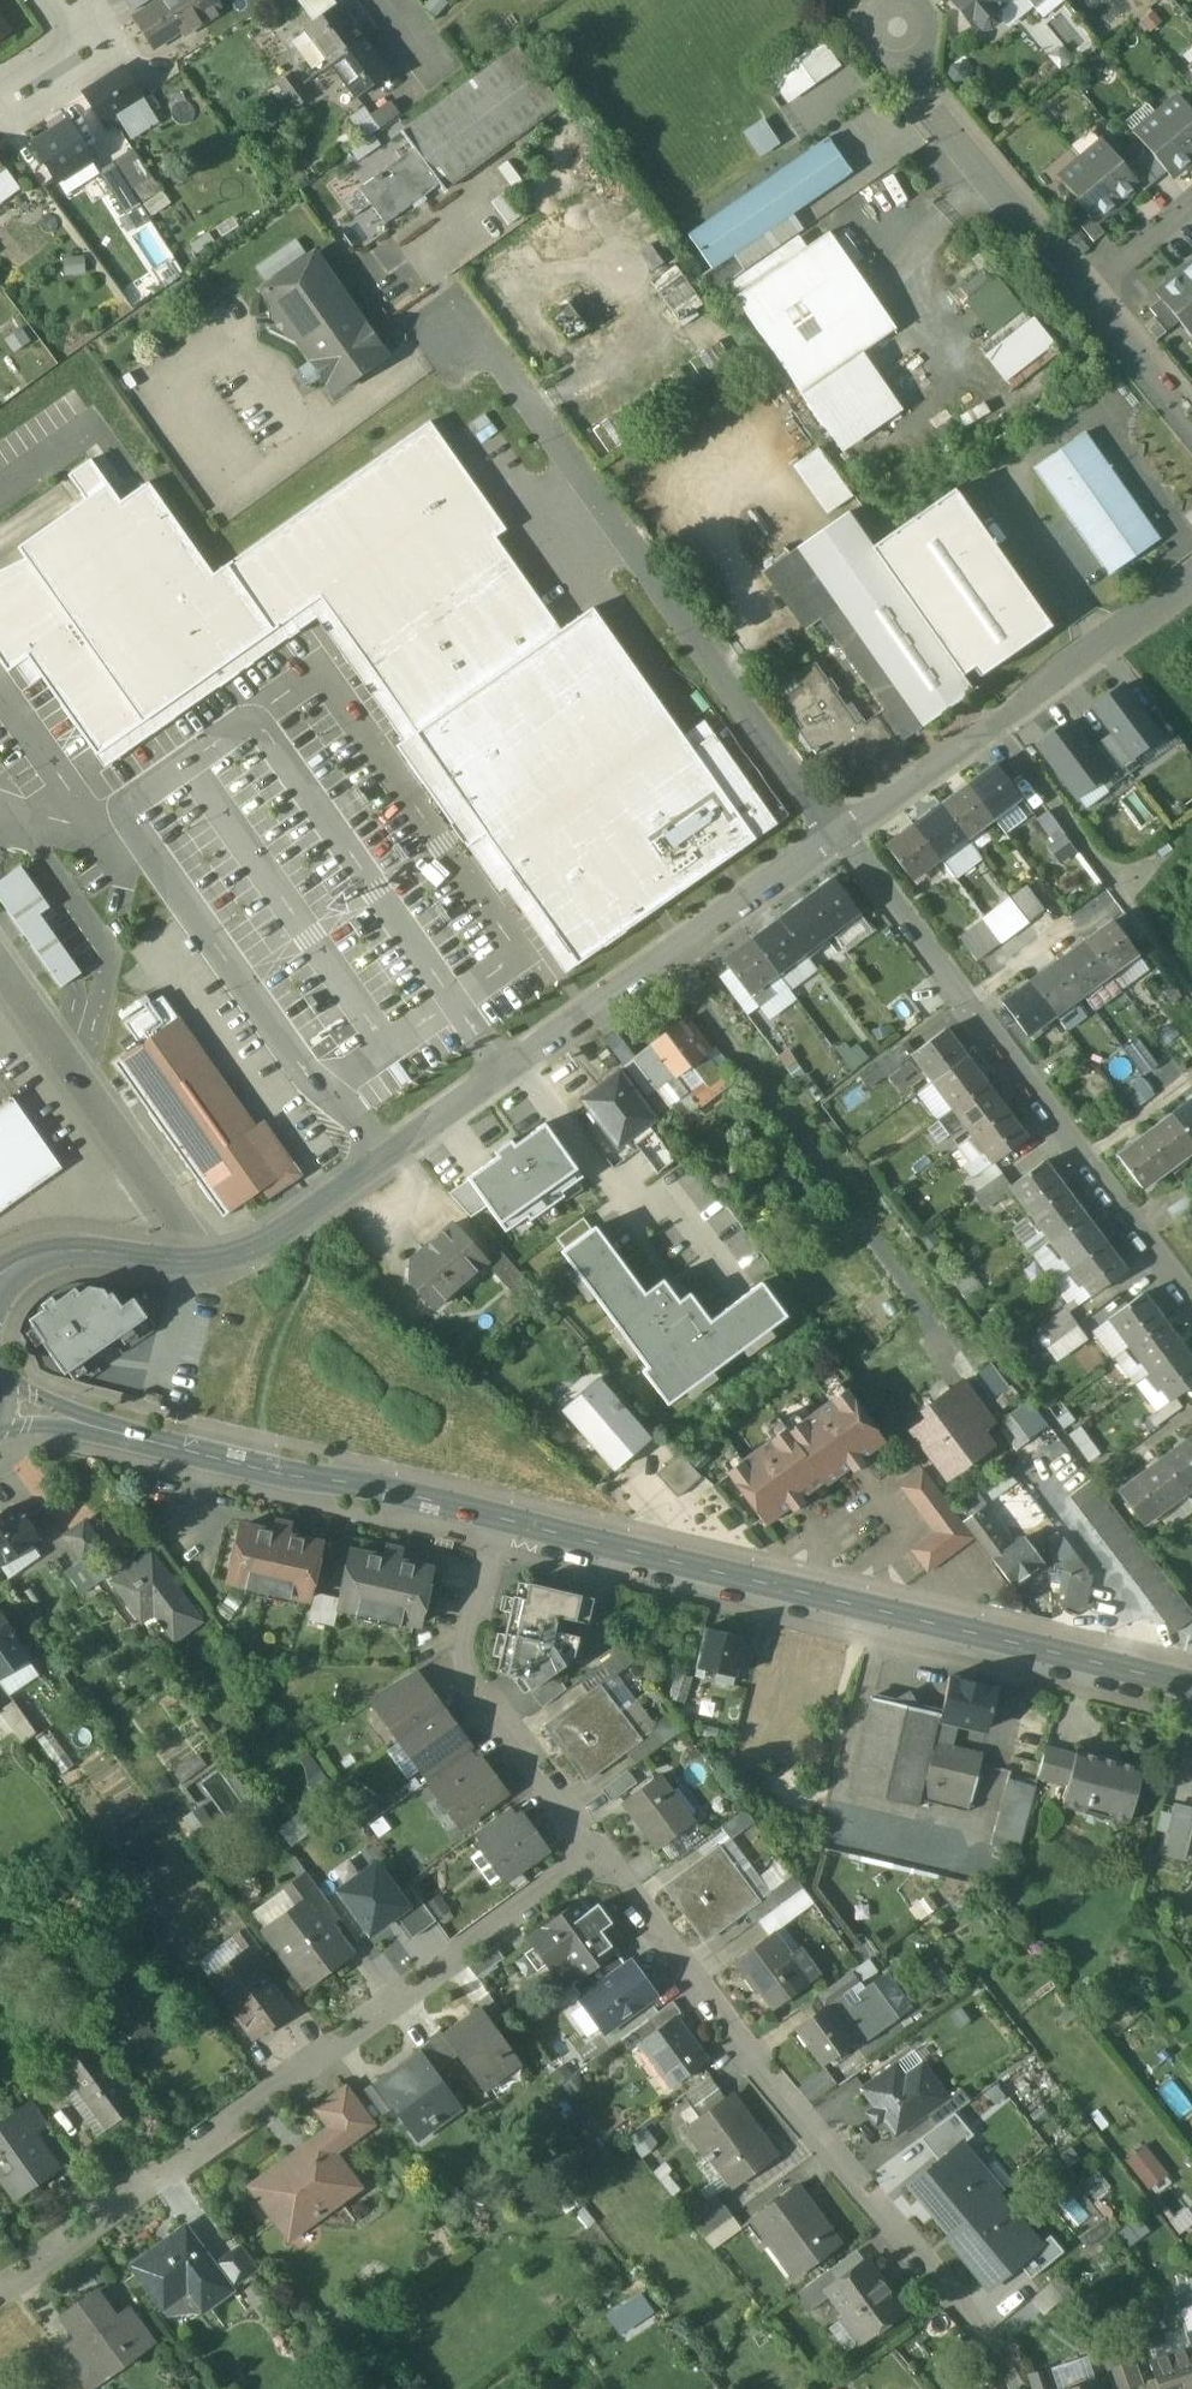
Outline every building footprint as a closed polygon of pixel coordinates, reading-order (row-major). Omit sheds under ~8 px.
[(132,12),(149,0),(125,0),(132,12)] [(137,17),(157,49),(182,33),(185,37),(218,15),(216,11),(219,9),(213,0),(164,0),(137,17)] [(298,0),(314,22),(337,4),(333,0),(298,0)] [(974,28),(979,24),(983,29),(990,28),(996,23),(998,16),(994,11),(1008,0),(951,0),(974,28)] [(1035,9),(1046,0),(1028,0),(1035,9)] [(314,22),(305,28),(331,62),(363,39),(337,4),(314,22)] [(13,31),(0,11),(0,40),(13,31)] [(390,74),(363,39),(331,62),(358,98),(390,74)] [(822,40),(772,78),(790,102),(841,65),(822,40)] [(517,47),(403,132),(414,148),(441,184),(445,190),(560,105),(517,47)] [(123,68),(85,93),(105,123),(143,98),(123,68)] [(291,73),(278,82),(287,95),(300,85),(291,73)] [(300,85),(287,95),(296,107),(309,98),(300,85)] [(1179,96),(1157,115),(1191,157),(1191,112),(1179,96)] [(391,101),(371,116),(379,128),(399,113),(391,101)] [(371,116),(366,107),(351,118),(365,138),(379,128),(371,116)] [(1157,115),(1134,133),(1148,150),(1167,172),(1171,177),(1191,160),(1191,157),(1157,115)] [(741,129),(755,156),(778,144),(764,118),(741,129)] [(68,120),(32,144),(57,182),(93,159),(68,120)] [(829,136),(773,175),(797,210),(853,171),(829,136)] [(1126,168),(1103,141),(1081,159),(1118,203),(1140,185),(1126,168)] [(441,184),(414,148),(360,188),(386,224),(441,184)] [(133,149),(113,162),(129,187),(149,173),(133,149)] [(1167,172),(1148,150),(1137,159),(1156,181),(1167,172)] [(1118,203),(1081,159),(1059,178),(1077,200),(1096,222),(1118,203)] [(1137,159),(1126,168),(1140,185),(1144,190),(1156,181),(1137,159)] [(129,187),(113,162),(99,172),(123,209),(138,200),(129,187)] [(0,173),(0,202),(19,188),(5,169),(0,173)] [(773,175),(689,233),(713,268),(797,210),(773,175)] [(1096,222),(1077,200),(1066,209),(1094,242),(1105,233),(1096,222)] [(829,232),(735,298),(802,394),(862,352),(896,329),(829,232)] [(387,356),(315,254),(264,290),(275,306),(276,317),(286,322),(287,324),(288,335),(298,339),(336,392),(387,356)] [(393,261),(367,275),(381,300),(407,286),(393,261)] [(1178,275),(1191,292),(1191,264),(1178,275)] [(702,294),(686,271),(681,274),(675,265),(651,283),(679,322),(703,305),(697,297),(702,294)] [(981,358),(999,381),(1049,343),(996,274),(962,300),(988,334),(991,332),(1000,344),(981,358)] [(1178,275),(1156,294),(1160,299),(1179,321),(1191,337),(1191,292),(1178,275)] [(1179,321),(1160,299),(1150,308),(1168,330),(1179,321)] [(586,328),(568,304),(549,318),(566,342),(586,328)] [(1166,332),(1154,318),(1145,325),(1157,340),(1166,332)] [(735,364),(719,341),(709,347),(726,371),(735,364)] [(862,352),(802,394),(832,437),(892,395),(862,352)] [(716,378),(699,354),(690,361),(706,385),(716,378)] [(978,387),(965,393),(987,441),(1005,433),(997,415),(992,418),(978,387)] [(658,419),(641,395),(631,402),(648,426),(658,419)] [(638,433),(621,409),(612,416),(628,439),(638,433)] [(0,571),(0,661),(8,672),(16,666),(28,657),(42,677),(97,755),(320,598),(367,663),(513,561),(495,537),(506,530),(430,422),(213,574),(148,482),(121,501),(91,459),(68,475),(86,500),(18,547),(26,558),(0,571)] [(618,446),(602,423),(592,429),(609,453),(618,446)] [(1084,433),(1034,468),(1109,575),(1159,540),(1084,433)] [(853,496),(818,447),(793,464),(828,513),(853,496)] [(955,488),(871,547),(888,572),(962,677),(974,669),(981,678),(1052,628),(955,488)] [(848,512),(780,559),(821,618),(839,606),(888,572),(871,547),(848,512)] [(513,561),(367,663),(415,732),(561,630),(513,561)] [(962,677),(888,572),(839,606),(860,636),(881,666),(923,726),(972,691),(962,677)] [(860,636),(839,606),(821,618),(843,648),(860,636)] [(683,736),(592,608),(561,630),(415,732),(414,733),(485,834),(577,965),(777,824),(714,734),(692,749),(683,736)] [(860,636),(843,648),(863,678),(881,666),(860,636)] [(42,677),(28,657),(16,666),(30,685),(42,677)] [(858,722),(836,691),(839,690),(831,678),(829,680),(816,662),(794,677),(800,685),(781,698),(816,748),(814,749),(824,765),(829,762),(842,781),(869,763),(866,759),(872,754),(856,732),(867,724),(866,722),(863,718),(858,722)] [(923,726),(881,666),(863,678),(885,708),(877,714),(894,738),(898,743),(923,726)] [(1161,736),(1124,686),(1095,708),(1113,732),(1132,758),(1161,736)] [(877,714),(866,722),(867,724),(856,732),(872,754),(894,738),(877,714)] [(704,721),(683,736),(692,749),(714,734),(704,721)] [(1099,779),(1107,774),(1089,750),(1069,722),(1036,746),(1074,798),(1099,779)] [(1101,741),(1126,776),(1138,767),(1132,758),(1113,732),(1101,741)] [(485,834),(414,733),(396,746),(467,847),(468,847),(485,834)] [(1099,779),(1107,790),(1126,776),(1101,741),(1089,750),(1107,774),(1099,779)] [(996,764),(968,784),(993,817),(1021,797),(996,764)] [(968,784),(942,805),(966,838),(993,817),(968,784)] [(942,805),(915,824),(939,858),(952,875),(979,855),(966,838),(942,805)] [(915,824),(888,845),(912,878),(939,858),(915,824)] [(577,965),(485,834),(468,847),(499,892),(505,888),(565,973),(555,958),(565,950),(575,966),(577,965)] [(0,881),(0,900),(61,987),(81,973),(40,914),(50,907),(21,866),(0,881)] [(835,879),(808,899),(832,932),(859,911),(835,879)] [(1044,909),(1028,886),(1011,899),(1027,922),(1044,909)] [(808,899),(781,919),(805,952),(832,932),(808,899)] [(1027,922),(1011,899),(998,908),(1015,932),(1027,922)] [(1015,932),(998,908),(985,918),(1002,942),(1015,932)] [(1124,912),(1113,921),(1128,941),(1140,933),(1124,912)] [(117,918),(108,925),(118,940),(128,933),(117,918)] [(781,919),(754,940),(778,973),(805,952),(781,919)] [(1001,943),(984,919),(972,928),(989,952),(1001,943)] [(1112,920),(1085,941),(1109,974),(1137,953),(1128,941),(1113,921),(1112,920)] [(989,952),(972,928),(960,937),(977,960),(989,952)] [(754,940),(727,960),(751,993),(778,973),(754,940)] [(1109,974),(1085,941),(1058,960),(1083,994),(1095,1011),(1122,991),(1109,974)] [(565,950),(555,958),(565,973),(575,966),(565,950)] [(1058,960),(1031,981),(1056,1014),(1083,994),(1058,960)] [(1031,981),(1004,1001),(1028,1034),(1056,1014),(1031,981)] [(287,1174),(165,996),(126,1022),(134,1033),(122,1041),(129,1050),(115,1059),(223,1218),(287,1174)] [(682,1022),(653,1044),(677,1075),(705,1053),(682,1022)] [(947,1028),(913,1053),(916,1057),(934,1081),(967,1056),(947,1028)] [(1138,1039),(1125,1049),(1143,1073),(1157,1064),(1138,1039)] [(890,1076),(916,1057),(913,1053),(905,1042),(879,1062),(890,1076)] [(653,1044),(636,1058),(660,1089),(677,1075),(653,1044)] [(967,1056),(934,1081),(954,1108),(987,1083),(967,1056)] [(726,1063),(689,1091),(705,1112),(715,1105),(711,1100),(738,1080),(726,1063)] [(619,1071),(580,1100),(584,1105),(617,1149),(630,1139),(656,1120),(619,1071)] [(1125,1082),(1137,1103),(1153,1094),(1142,1073),(1125,1082)] [(987,1083),(954,1108),(958,1113),(974,1135),(1007,1110),(987,1083)] [(0,1106),(0,1212),(62,1168),(13,1097),(0,1106)] [(1172,1114),(1191,1141),(1191,1099),(1172,1114)] [(1007,1110),(974,1135),(995,1163),(1028,1138),(1007,1110)] [(946,1150),(964,1137),(946,1112),(928,1124),(946,1150)] [(1145,1134),(1170,1167),(1191,1151),(1191,1141),(1172,1114),(1145,1134)] [(681,1158),(656,1120),(630,1139),(656,1176),(681,1158)] [(498,1158),(468,1179),(469,1181),(488,1207),(506,1233),(528,1217),(530,1221),(564,1196),(562,1193),(584,1178),(545,1124),(515,1146),(511,1141),(494,1153),(498,1158)] [(1145,1134),(1118,1155),(1143,1188),(1170,1167),(1145,1134)] [(1045,1161),(1012,1186),(1013,1188),(1032,1213),(1065,1188),(1045,1161)] [(995,1163),(973,1177),(982,1189),(1003,1174),(995,1163)] [(982,1189),(976,1194),(986,1207),(1013,1188),(1012,1186),(1003,1174),(982,1189)] [(982,1189),(973,1177),(966,1181),(976,1194),(982,1189)] [(488,1207),(469,1181),(450,1194),(471,1218),(488,1207)] [(1065,1188),(1032,1213),(1052,1240),(1085,1215),(1065,1188)] [(1085,1215),(1052,1240),(1072,1267),(1106,1242),(1085,1215)] [(584,1219),(557,1239),(564,1248),(561,1250),(647,1368),(643,1371),(667,1404),(787,1317),(763,1284),(710,1321),(690,1293),(680,1301),(664,1279),(663,1280),(644,1294),(623,1265),(595,1227),(592,1229),(584,1219)] [(486,1259),(455,1224),(415,1259),(415,1261),(414,1263),(415,1265),(415,1266),(421,1272),(410,1282),(435,1309),(486,1264),(489,1262),(486,1259)] [(1106,1242),(1072,1267),(1093,1295),(1126,1270),(1106,1242)] [(302,1267),(313,1260),(303,1244),(292,1251),(302,1267)] [(527,1281),(498,1248),(486,1259),(489,1262),(486,1264),(513,1294),(527,1281)] [(623,1265),(644,1294),(663,1280),(642,1251),(623,1265)] [(27,1322),(65,1375),(148,1317),(134,1297),(121,1306),(111,1292),(108,1295),(103,1289),(89,1286),(80,1293),(76,1287),(56,1302),(53,1297),(42,1305),(45,1309),(27,1322)] [(1143,1293),(1110,1318),(1130,1345),(1164,1321),(1143,1293)] [(1066,1308),(1041,1326),(1054,1342),(1078,1324),(1066,1308)] [(1164,1321),(1130,1345),(1151,1373),(1184,1348),(1164,1321)] [(1078,1324),(1054,1342),(1035,1357),(1046,1371),(1057,1363),(1088,1337),(1078,1324)] [(1097,1353),(1088,1337),(1057,1363),(1066,1376),(1097,1353)] [(1151,1373),(1171,1400),(1176,1397),(1191,1385),(1191,1359),(1184,1348),(1151,1373)] [(990,1361),(978,1370),(997,1393),(1009,1384),(990,1361)] [(650,1439),(597,1378),(560,1409),(613,1471),(650,1439)] [(994,1420),(963,1380),(950,1389),(980,1430),(994,1420)] [(845,1389),(787,1432),(824,1482),(826,1485),(849,1468),(852,1473),(864,1464),(861,1459),(884,1442),(845,1389)] [(980,1430),(950,1389),(933,1403),(938,1410),(912,1429),(948,1477),(991,1445),(980,1430)] [(1171,1400),(1149,1416),(1156,1426),(1183,1407),(1176,1397),(1171,1400)] [(1030,1399),(1009,1414),(997,1424),(1016,1450),(1029,1440),(1049,1425),(1030,1399)] [(1083,1424),(1072,1430),(1088,1459),(1099,1452),(1083,1424)] [(785,1429),(726,1473),(765,1526),(790,1508),(793,1512),(804,1504),(801,1500),(824,1482),(787,1432),(785,1429)] [(1161,1460),(1186,1493),(1191,1488),(1191,1445),(1188,1440),(1161,1460)] [(679,1455),(656,1476),(677,1499),(700,1478),(679,1455)] [(1161,1460),(1134,1480),(1158,1513),(1186,1493),(1161,1460)] [(956,1514),(923,1469),(900,1486),(934,1531),(956,1514)] [(1070,1497),(1079,1508),(1101,1491),(1092,1480),(1070,1497)] [(1158,1513),(1134,1480),(1120,1491),(1144,1524),(1158,1513)] [(1079,1508),(1087,1519),(1109,1503),(1101,1491),(1079,1508)] [(1087,1519),(1096,1531),(1118,1514),(1109,1503),(1087,1519)] [(986,1504),(965,1520),(980,1540),(1001,1523),(986,1504)] [(16,1523),(7,1510),(0,1515),(0,1566),(38,1540),(23,1518),(16,1523)] [(934,1531),(910,1549),(927,1572),(974,1537),(956,1514),(934,1531)] [(1096,1531),(1104,1542),(1127,1525),(1118,1514),(1096,1531)] [(274,1532),(242,1525),(230,1580),(309,1600),(321,1544),(289,1536),(292,1522),(277,1519),(274,1532)] [(99,1546),(83,1523),(61,1539),(78,1562),(92,1552),(99,1546)] [(1016,1543),(1001,1523),(980,1540),(1013,1585),(1044,1562),(1025,1537),(1016,1543)] [(1104,1542),(1113,1553),(1135,1537),(1127,1525),(1104,1542)] [(1113,1553),(1122,1565),(1144,1548),(1135,1537),(1113,1553)] [(402,1548),(387,1545),(384,1558),(352,1551),(341,1599),(340,1607),(420,1625),(431,1569),(399,1562),(402,1548)] [(1122,1565),(1130,1576),(1152,1559),(1144,1548),(1122,1565)] [(1072,1550),(1066,1554),(1060,1592),(1066,1593),(1065,1601),(1066,1605),(1068,1608),(1072,1611),(1076,1611),(1080,1610),(1084,1607),(1086,1603),(1091,1575),(1087,1575),(1087,1570),(1072,1550)] [(108,1573),(92,1552),(78,1562),(94,1584),(108,1573)] [(150,1552),(110,1581),(140,1622),(158,1608),(179,1636),(200,1621),(150,1552)] [(1130,1576),(1139,1587),(1161,1570),(1152,1559),(1130,1576)] [(94,1584),(78,1562),(64,1572),(80,1594),(94,1584)] [(1139,1587),(1147,1598),(1170,1582),(1161,1570),(1139,1587)] [(593,1598),(529,1581),(525,1597),(513,1594),(496,1672),(523,1678),(543,1707),(567,1690),(555,1672),(572,1660),(578,1635),(555,1630),(557,1617),(588,1624),(593,1598)] [(1147,1598),(1156,1610),(1178,1593),(1170,1582),(1147,1598)] [(341,1599),(316,1593),(310,1620),(335,1626),(340,1607),(341,1599)] [(1156,1610),(1165,1621),(1187,1604),(1178,1593),(1156,1610)] [(1173,1632),(1191,1618),(1191,1611),(1187,1604),(1165,1621),(1173,1632)] [(12,1639),(15,1637),(0,1616),(0,1648),(12,1639)] [(745,1637),(708,1627),(697,1668),(718,1674),(716,1682),(733,1686),(745,1637)] [(0,1648),(0,1678),(26,1659),(12,1639),(0,1648)] [(625,1647),(601,1664),(611,1678),(635,1661),(625,1647)] [(413,1672),(370,1697),(381,1712),(421,1683),(413,1672)] [(671,1697),(685,1700),(691,1675),(676,1672),(671,1697)] [(997,1687),(949,1676),(941,1712),(939,1719),(959,1724),(987,1730),(997,1687)] [(611,1678),(546,1727),(586,1780),(651,1731),(611,1678)] [(443,1709),(423,1681),(421,1683),(381,1712),(380,1712),(400,1740),(443,1709)] [(916,1707),(913,1702),(899,1699),(895,1702),(871,1696),(849,1790),(919,1806),(939,1719),(941,1712),(916,1707)] [(12,1701),(0,1710),(0,1715),(20,1743),(35,1732),(12,1701)] [(443,1709),(400,1740),(421,1768),(422,1768),(462,1739),(464,1737),(443,1709)] [(674,1714),(651,1731),(661,1745),(684,1728),(674,1714)] [(959,1724),(939,1719),(920,1801),(968,1813),(971,1805),(983,1753),(954,1747),(959,1724)] [(462,1739),(422,1768),(430,1778),(469,1749),(462,1739)] [(1075,1754),(1046,1747),(1038,1777),(1067,1785),(1075,1754)] [(469,1749),(430,1778),(438,1790),(478,1761),(469,1749)] [(1143,1767),(1076,1749),(1075,1754),(1067,1785),(1063,1802),(1082,1808),(1090,1803),(1091,1801),(1108,1805),(1107,1807),(1113,1816),(1129,1820),(1143,1767)] [(438,1790),(435,1792),(459,1824),(503,1792),(479,1760),(478,1761),(438,1790)] [(628,1770),(602,1789),(612,1802),(638,1782),(628,1770)] [(659,1775),(623,1801),(657,1848),(693,1822),(659,1775)] [(1036,1787),(1007,1779),(990,1844),(1019,1852),(1036,1787)] [(510,1806),(475,1832),(483,1843),(518,1818),(510,1806)] [(1176,1806),(1170,1832),(1171,1833),(1188,1837),(1191,1820),(1191,1810),(1176,1806)] [(745,1810),(721,1827),(731,1839),(754,1822),(745,1810)] [(483,1843),(481,1844),(505,1878),(545,1849),(521,1815),(518,1818),(483,1843)] [(1188,1837),(1171,1833),(1166,1853),(1182,1858),(1188,1837)] [(759,1902),(718,1847),(664,1886),(705,1942),(759,1902)] [(400,1895),(378,1864),(340,1891),(370,1933),(396,1914),(408,1906),(400,1895)] [(869,1919),(884,1906),(853,1872),(838,1886),(869,1919)] [(328,1903),(307,1874),(292,1885),(304,1902),(306,1900),(315,1912),(316,1911),(328,1903)] [(793,1875),(770,1893),(779,1905),(802,1887),(793,1875)] [(396,1914),(413,1938),(436,1921),(412,1887),(400,1895),(408,1906),(396,1914)] [(779,1905),(771,1911),(783,1927),(814,1904),(802,1887),(779,1905)] [(439,1889),(427,1897),(442,1921),(455,1913),(439,1889)] [(304,1902),(266,1930),(302,1979),(323,1964),(327,1970),(348,1955),(316,1911),(315,1912),(306,1900),(304,1902)] [(578,1902),(529,1938),(547,1963),(561,1953),(579,1978),(580,1979),(615,1952),(578,1902)] [(272,1963),(246,1928),(234,1937),(244,1951),(248,1956),(249,1956),(261,1972),(272,1963)] [(790,1960),(770,1932),(734,1959),(747,1976),(750,1974),(775,2007),(807,1983),(790,1960)] [(495,1946),(468,1966),(477,1978),(504,1958),(495,1946)] [(820,1973),(803,1950),(790,1960),(807,1983),(820,1973)] [(248,1956),(244,1951),(209,1977),(253,2037),(289,2010),(261,1972),(249,1956),(248,1956)] [(615,1952),(580,1979),(579,1978),(571,1984),(581,1998),(626,1965),(615,1952)] [(581,1998),(580,1999),(604,2032),(655,1995),(631,1962),(626,1965),(581,1998)] [(850,1973),(814,1998),(823,2010),(828,2006),(829,2007),(859,1985),(850,1973)] [(505,2016),(488,1993),(477,2002),(483,2010),(494,2025),(505,2016)] [(1087,2007),(1081,1999),(1070,2008),(1076,2016),(1087,2007)] [(673,2001),(649,2018),(656,2029),(674,2016),(675,2017),(681,2012),(673,2001)] [(829,2007),(828,2006),(823,2010),(796,2029),(822,2064),(852,2043),(829,2007)] [(1070,2008),(1059,2017),(1066,2024),(1076,2016),(1070,2008)] [(483,2010),(465,2023),(464,2021),(444,2035),(443,2035),(457,2055),(482,2089),(520,2061),(494,2025),(483,2010)] [(675,2017),(674,2016),(656,2029),(638,2042),(671,2087),(707,2060),(675,2017)] [(457,2055),(443,2035),(444,2035),(440,2029),(428,2038),(430,2042),(446,2063),(457,2055)] [(446,2063),(430,2042),(417,2051),(419,2054),(435,2076),(449,2066),(446,2063)] [(136,2105),(93,2046),(63,2068),(105,2127),(136,2105)] [(419,2054),(379,2082),(395,2105),(403,2115),(407,2112),(420,2129),(430,2122),(439,2124),(459,2109),(435,2076),(419,2054)] [(911,2083),(897,2063),(862,2088),(896,2136),(927,2114),(949,2099),(948,2098),(928,2070),(911,2083)] [(803,2082),(812,2097),(836,2082),(827,2067),(803,2082)] [(379,2082),(378,2080),(365,2090),(383,2114),(395,2105),(379,2082)] [(971,2098),(985,2118),(1012,2100),(998,2080),(971,2098)] [(949,2099),(927,2114),(935,2127),(955,2113),(971,2101),(962,2089),(948,2098),(949,2099)] [(346,2090),(319,2109),(342,2142),(344,2143),(371,2124),(346,2090)] [(729,2094),(684,2128),(704,2155),(701,2156),(704,2160),(708,2157),(717,2169),(714,2172),(726,2187),(773,2153),(729,2094)] [(49,2123),(35,2103),(20,2114),(34,2133),(49,2123)] [(955,2113),(935,2127),(920,2137),(940,2162),(963,2143),(974,2135),(955,2113)] [(0,2128),(0,2174),(14,2195),(25,2187),(33,2189),(40,2184),(42,2175),(57,2164),(34,2133),(20,2114),(0,2128)] [(645,2126),(629,2138),(640,2152),(655,2141),(645,2126)] [(292,2157),(252,2186),(278,2222),(303,2203),(315,2219),(344,2197),(349,2198),(361,2190),(361,2185),(356,2177),(351,2177),(340,2161),(340,2160),(341,2157),(337,2151),(332,2151),(332,2149),(342,2142),(334,2131),(324,2139),(323,2138),(305,2152),(306,2153),(295,2161),(292,2157)] [(1144,2141),(1125,2157),(1150,2187),(1169,2171),(1144,2141)] [(985,2170),(963,2143),(940,2162),(910,2186),(951,2235),(999,2196),(1012,2185),(993,2162),(985,2170)] [(815,2210),(796,2184),(749,2219),(791,2276),(837,2243),(813,2211),(815,2210)] [(731,2216),(714,2192),(685,2213),(703,2236),(731,2216)] [(1040,2245),(999,2196),(951,2235),(948,2238),(989,2287),(1018,2263),(1040,2245)] [(1191,2221),(1191,2208),(1191,2206),(1172,2217),(1179,2229),(1191,2221)] [(731,2216),(703,2236),(712,2247),(739,2227),(731,2216)] [(1082,2235),(1091,2248),(1108,2236),(1099,2223),(1082,2235)] [(173,2242),(134,2269),(163,2309),(194,2287),(209,2308),(233,2291),(232,2290),(213,2263),(186,2226),(170,2238),(173,2242)] [(1051,2236),(1040,2245),(1018,2263),(1031,2279),(1064,2251),(1051,2236)] [(240,2244),(213,2263),(232,2290),(259,2270),(240,2244)] [(838,2281),(825,2290),(830,2297),(844,2316),(840,2319),(858,2343),(867,2337),(874,2337),(882,2331),(884,2324),(905,2309),(897,2298),(892,2298),(864,2261),(838,2281)] [(829,2269),(794,2295),(807,2313),(830,2297),(825,2290),(838,2281),(829,2269)] [(605,2313),(620,2333),(653,2308),(638,2288),(605,2313)] [(114,2321),(94,2294),(63,2317),(83,2344),(75,2350),(92,2373),(93,2372),(124,2349),(130,2356),(150,2341),(128,2311),(114,2321)] [(1183,2327),(1163,2334),(1170,2354),(1190,2347),(1183,2327)] [(1102,2354),(1114,2388),(1126,2388),(1143,2383),(1129,2344),(1102,2354)] [(1170,2354),(1154,2356),(1149,2361),(1159,2388),(1191,2388),(1191,2352),(1190,2347),(1170,2354)] [(75,2349),(62,2359),(84,2388),(88,2388),(100,2380),(93,2372),(92,2373),(75,2350),(75,2349)] [(1044,2369),(1030,2374),(1036,2388),(1051,2388),(1044,2369)] [(1066,2388),(1098,2388),(1095,2379),(1066,2388)]
